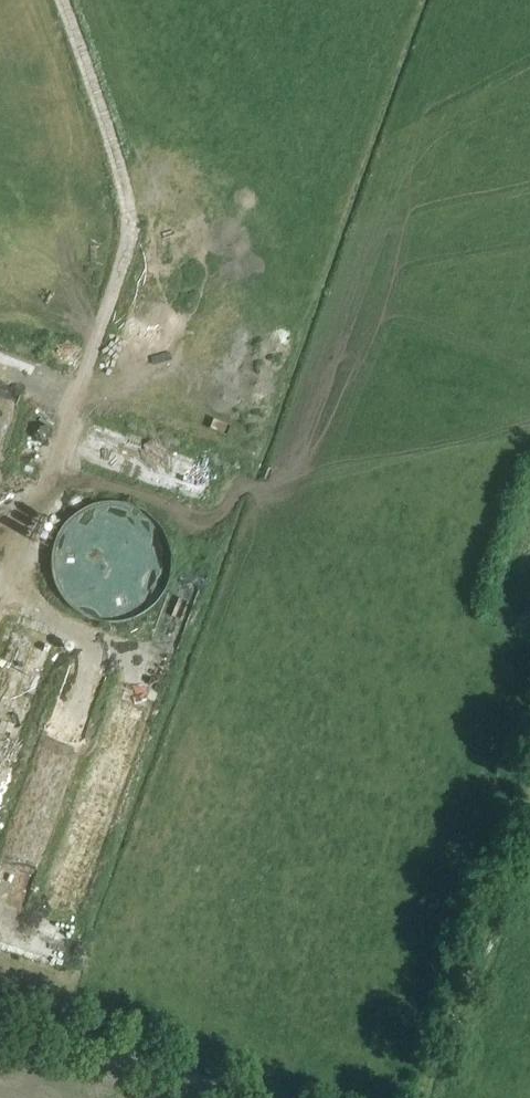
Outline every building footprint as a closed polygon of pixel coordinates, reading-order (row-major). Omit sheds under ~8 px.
[(174,595),(142,497),(86,515),(89,527),(57,537),(80,608),(108,599),(110,605),(120,602),(123,611),(174,595)]
